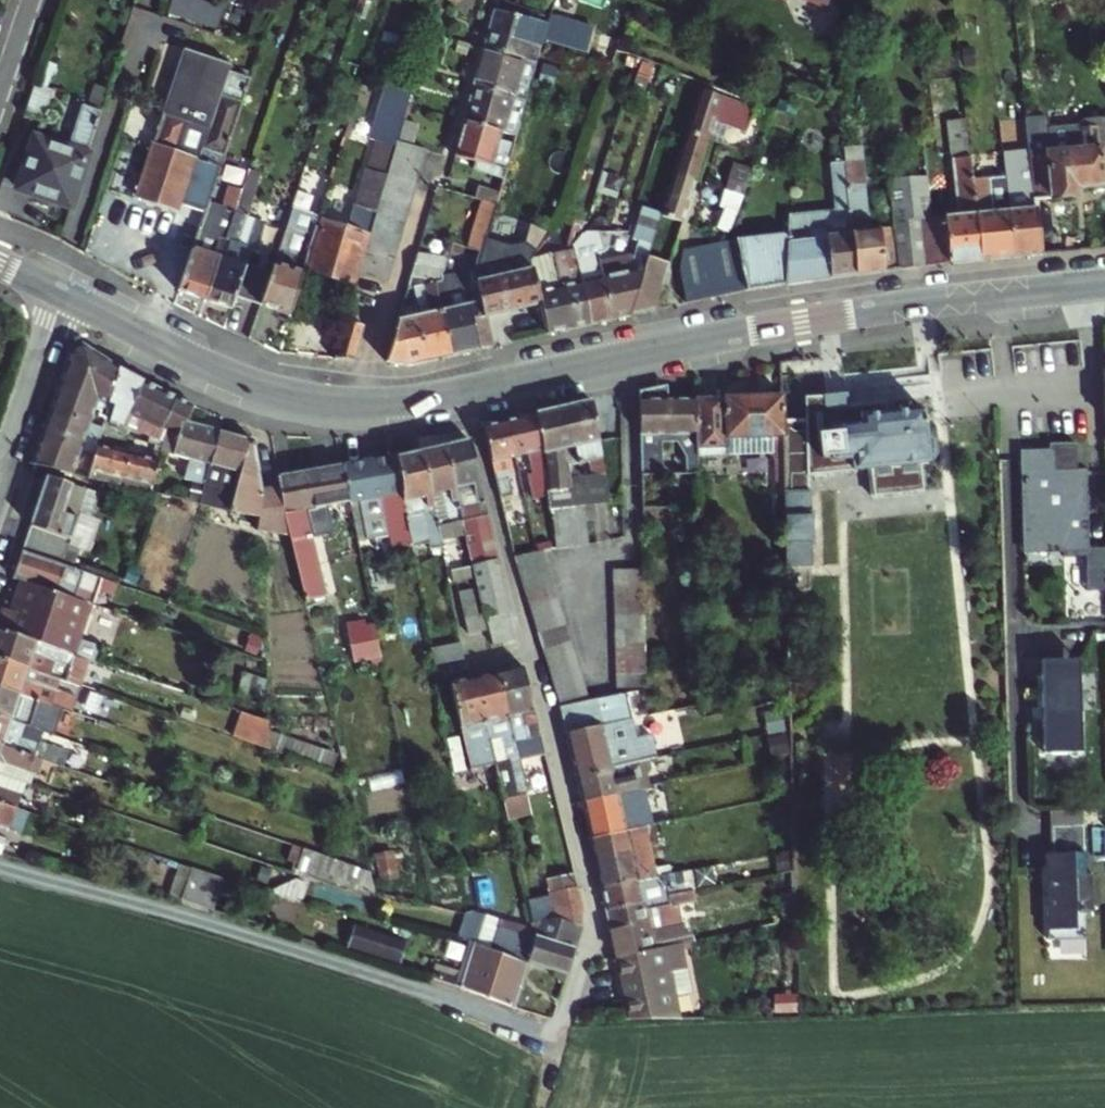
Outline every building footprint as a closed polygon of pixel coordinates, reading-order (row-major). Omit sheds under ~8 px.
[(174,11),(221,28),(231,0),(178,0),(174,11)] [(551,15),(501,0),(499,0),(485,48),(538,60),(544,39),(544,37),(551,15)] [(572,22),(551,15),(544,37),(565,44),(572,22)] [(581,25),(572,22),(565,44),(575,47),(581,25)] [(223,157),(249,78),(228,71),(231,63),(186,48),(137,196),(177,209),(179,204),(205,213),(208,204),(223,157)] [(538,60),(485,48),(475,85),(527,96),(538,60)] [(53,90),(35,84),(25,114),(43,120),(53,90)] [(16,189),(69,206),(107,88),(95,85),(87,108),(82,106),(69,143),(64,141),(61,149),(33,139),(16,189)] [(464,121),(503,130),(508,107),(513,108),(523,110),(527,96),(475,85),(464,121)] [(750,111),(701,92),(688,135),(709,142),(736,151),(738,145),(741,138),(745,139),(762,144),(773,116),(752,108),(750,111)] [(507,131),(516,133),(523,110),(513,108),(507,131)] [(927,178),(891,182),(895,213),(901,268),(926,265),(983,259),(975,180),(968,115),(951,117),(960,212),(931,215),(927,178)] [(1035,173),(1038,200),(1077,196),(1077,188),(1086,187),(1104,185),(1100,133),(1080,134),(1082,151),(1051,154),(1047,117),(1030,119),(1032,143),(1035,173)] [(423,126),(410,121),(404,139),(417,143),(423,126)] [(474,167),(504,177),(513,143),(501,140),(503,130),(464,121),(454,157),(475,162),(474,167)] [(697,182),(709,142),(688,135),(675,175),(697,182)] [(901,268),(895,213),(871,215),(867,172),(863,172),(861,159),(858,159),(856,139),(842,140),(842,144),(856,274),(901,268)] [(326,222),(312,266),(353,278),(392,144),(384,142),(371,190),(364,188),(351,229),(326,222)] [(426,151),(397,143),(388,174),(417,182),(426,151)] [(814,280),(856,274),(842,144),(834,145),(835,163),(831,163),(835,210),(809,214),(810,231),(819,231),(821,254),(813,256),(814,280)] [(242,190),(206,302),(230,311),(235,297),(245,264),(260,219),(247,215),(261,173),(249,169),(242,190)] [(730,171),(722,191),(742,197),(750,177),(730,171)] [(1043,253),(1038,200),(1035,173),(1006,176),(1014,256),(1043,253)] [(388,284),(417,182),(388,174),(359,275),(388,284)] [(685,219),(697,182),(675,175),(662,216),(684,223),(685,219)] [(1014,256),(1006,176),(975,180),(983,259),(1014,256)] [(208,204),(205,213),(179,293),(206,302),(242,190),(228,187),(221,209),(208,204)] [(478,187),(475,199),(482,201),(496,205),(499,193),(478,187)] [(1077,188),(1077,196),(1087,195),(1086,187),(1077,188)] [(742,197),(722,191),(716,207),(721,209),(717,220),(721,221),(731,224),(742,197)] [(475,199),(470,197),(467,205),(481,208),(482,201),(475,199)] [(291,210),(271,272),(260,305),(291,315),(326,201),(318,198),(315,209),(312,217),(291,210)] [(483,243),(496,205),(482,201),(481,208),(471,247),(481,249),(483,243)] [(315,209),(293,203),(291,210),(312,217),(315,209)] [(791,214),(790,232),(786,284),(814,280),(813,256),(821,254),(819,231),(810,231),(809,214),(791,214)] [(634,256),(599,264),(611,320),(631,315),(649,259),(657,234),(638,228),(632,243),(638,245),(634,256)] [(682,268),(687,303),(747,289),(786,284),(790,232),(721,243),(686,252),(682,268)] [(589,325),(611,320),(599,264),(597,255),(607,252),(602,233),(587,237),(588,247),(585,260),(576,262),(589,325)] [(480,349),(495,345),(489,317),(540,305),(530,259),(537,251),(526,242),(508,251),(483,243),(481,249),(472,275),(474,282),(481,317),(474,318),(480,349)] [(419,249),(411,279),(431,359),(451,355),(435,282),(442,280),(450,250),(444,249),(442,256),(419,249)] [(530,259),(540,305),(547,334),(568,329),(554,268),(552,257),(530,259)] [(656,310),(669,265),(649,259),(631,315),(656,310)] [(576,262),(554,268),(568,329),(589,325),(576,262)] [(235,297),(260,305),(271,272),(245,264),(235,297)] [(350,289),(353,278),(312,266),(309,276),(350,289)] [(481,317),(474,282),(472,275),(442,280),(435,282),(451,355),(480,349),(474,318),(481,317)] [(411,279),(388,363),(405,365),(431,359),(411,279)] [(364,327),(346,321),(335,358),(355,360),(364,327)] [(49,413),(83,425),(95,396),(82,391),(94,352),(82,345),(70,349),(49,413)] [(105,404),(118,368),(94,352),(82,391),(95,396),(100,398),(99,401),(105,404)] [(143,381),(118,368),(105,404),(112,406),(109,418),(112,427),(127,433),(131,426),(134,421),(129,410),(143,381)] [(168,424),(179,399),(143,381),(129,410),(134,421),(131,426),(151,435),(148,445),(160,450),(171,426),(168,424)] [(644,388),(637,389),(640,475),(662,475),(660,442),(675,441),(684,455),(685,472),(695,471),(695,454),(692,397),(658,398),(658,392),(645,391),(644,388)] [(782,452),(779,393),(692,397),(695,454),(726,453),(725,437),(771,437),(772,451),(772,460),(782,459),(782,452)] [(821,395),(805,396),(808,452),(809,474),(824,474),(821,395)] [(542,409),(538,410),(551,509),(552,518),(570,515),(584,514),(583,505),(573,506),(569,478),(567,464),(591,462),(593,474),(586,475),(590,504),(611,501),(596,397),(542,409)] [(187,424),(194,406),(179,399),(168,424),(171,426),(187,424)] [(538,410),(512,417),(518,453),(533,450),(541,510),(551,509),(538,410)] [(824,428),(824,474),(918,469),(931,460),(931,448),(921,436),(919,412),(880,414),(879,410),(858,411),(858,417),(852,418),(853,427),(824,428)] [(49,413),(40,439),(73,449),(78,438),(92,442),(94,438),(97,429),(83,425),(49,413)] [(518,453),(512,417),(485,424),(498,483),(499,489),(516,486),(513,454),(518,453)] [(218,432),(187,424),(171,426),(160,450),(207,468),(218,432)] [(253,442),(218,432),(207,468),(203,483),(197,501),(253,514),(284,521),(278,489),(262,491),(255,449),(259,444),(256,440),(253,442)] [(725,437),(726,453),(772,451),(771,437),(725,437)] [(88,454),(85,464),(115,473),(124,448),(94,438),(92,442),(88,454)] [(73,449),(40,439),(32,463),(47,467),(64,471),(73,449)] [(507,616),(511,616),(499,567),(470,444),(444,449),(458,511),(468,509),(470,522),(461,524),(464,535),(472,569),(474,581),(477,592),(483,620),(486,620),(491,642),(512,638),(507,616)] [(124,448),(115,473),(146,483),(151,471),(157,458),(124,448)] [(458,511),(444,449),(419,453),(439,541),(464,535),(461,524),(458,511)] [(1051,451),(1022,451),(1022,542),(1055,542),(1055,550),(1084,550),(1084,472),(1051,471),(1051,451)] [(808,452),(782,452),(782,459),(788,580),(811,578),(810,545),(814,544),(813,512),(811,512),(810,492),(809,474),(808,452)] [(439,541),(419,453),(395,458),(407,531),(409,541),(410,549),(424,546),(426,551),(441,548),(439,541)] [(341,468),(347,503),(349,514),(376,509),(383,535),(387,534),(407,531),(395,458),(341,468)] [(115,473),(85,464),(81,475),(112,482),(115,473)] [(287,536),(299,602),(320,599),(304,511),(347,503),(341,468),(277,480),(278,489),(284,521),(287,536)] [(146,483),(143,489),(197,501),(203,483),(151,471),(146,483)] [(115,473),(112,482),(143,489),(146,483),(115,473)] [(586,475),(569,478),(573,506),(583,505),(590,504),(586,475)] [(91,494),(43,479),(18,551),(57,564),(70,525),(81,528),(91,494)] [(388,537),(389,545),(409,541),(407,531),(387,534),(383,535),(376,509),(349,514),(355,543),(388,537)] [(253,514),(254,529),(287,536),(284,521),(253,514)] [(584,514),(570,515),(574,543),(588,540),(584,514)] [(570,515),(552,518),(555,546),(574,543),(570,515)] [(18,551),(10,578),(20,581),(88,603),(93,590),(110,596),(115,582),(104,579),(79,571),(57,564),(18,551)] [(542,551),(535,553),(515,558),(521,579),(548,570),(542,551)] [(85,554),(79,571),(104,579),(109,561),(85,554)] [(474,581),(472,569),(453,573),(456,584),(474,581)] [(521,579),(525,592),(552,584),(548,570),(521,579)] [(615,572),(615,588),(644,588),(644,572),(615,572)] [(1095,579),(1095,597),(1104,597),(1104,579),(1095,579)] [(96,662),(101,647),(80,639),(91,604),(88,603),(20,581),(10,612),(0,609),(0,631),(90,660),(96,662)] [(552,584),(525,592),(530,607),(557,599),(552,584)] [(615,588),(615,603),(645,603),(644,588),(615,588)] [(483,620),(477,592),(460,596),(470,638),(487,634),(483,620)] [(557,599),(530,607),(535,623),(562,615),(557,599)] [(615,603),(615,619),(645,620),(645,603),(615,603)] [(535,623),(539,637),(567,629),(562,615),(535,623)] [(343,624),(344,631),(370,626),(369,619),(343,624)] [(615,619),(615,633),(646,633),(645,620),(615,619)] [(351,663),(376,658),(370,626),(344,631),(351,663)] [(567,629),(539,637),(543,649),(570,641),(567,629)] [(52,677),(82,686),(90,660),(0,631),(0,660),(52,677)] [(646,633),(615,633),(615,646),(647,646),(646,633)] [(570,641),(543,649),(548,664),(575,656),(570,641)] [(433,666),(467,659),(463,642),(429,650),(433,666)] [(615,646),(615,661),(647,662),(647,646),(615,646)] [(575,656),(548,664),(552,678),(580,670),(575,656)] [(1036,661),(1036,676),(1076,674),(1075,659),(1036,661)] [(76,714),(97,721),(101,709),(80,702),(80,700),(48,689),(52,677),(0,660),(0,690),(76,714)] [(647,662),(615,661),(615,676),(648,677),(647,662)] [(523,668),(498,674),(514,743),(527,740),(532,756),(543,754),(523,668)] [(552,678),(556,692),(584,685),(580,670),(552,678)] [(498,674),(474,680),(490,748),(495,770),(507,768),(519,816),(530,814),(514,743),(498,674)] [(1076,674),(1036,676),(1038,755),(1071,753),(1071,752),(1076,752),(1076,744),(1077,744),(1076,674)] [(648,677),(615,676),(615,690),(642,692),(648,690),(648,677)] [(490,748),(474,680),(449,686),(466,754),(490,748)] [(590,703),(584,685),(556,692),(562,709),(590,703)] [(29,727),(35,728),(38,718),(71,728),(76,714),(0,690),(0,717),(29,727)] [(606,701),(607,717),(629,716),(628,699),(606,701)] [(562,709),(577,779),(645,765),(656,763),(651,740),(636,743),(607,748),(605,739),(634,734),(631,721),(602,727),(596,701),(590,703),(562,709)] [(268,718),(258,715),(250,740),(270,746),(268,718)] [(35,758),(42,760),(50,763),(54,749),(25,739),(29,727),(0,717),(0,747),(35,758)] [(607,748),(636,743),(634,734),(605,739),(607,748)] [(455,739),(447,740),(452,763),(460,761),(455,739)] [(26,784),(35,758),(0,747),(0,776),(26,784)] [(577,779),(582,804),(650,789),(647,777),(655,769),(645,765),(577,779)] [(26,784),(0,776),(0,803),(29,812),(33,798),(22,794),(26,784)] [(650,789),(582,804),(589,839),(642,828),(646,827),(676,820),(675,813),(666,815),(664,804),(641,809),(638,795),(651,792),(650,789)] [(0,803),(0,855),(1,855),(9,832),(20,836),(29,812),(0,803)] [(1077,825),(1046,826),(1046,853),(1039,853),(1040,940),(1079,938),(1078,910),(1068,910),(1068,875),(1078,875),(1077,825)] [(642,828),(589,839),(600,890),(657,879),(666,877),(665,869),(651,872),(642,828)] [(793,851),(773,855),(777,876),(794,872),(793,851)] [(321,872),(356,888),(364,869),(329,853),(321,872)] [(196,864),(183,860),(170,898),(184,902),(196,864)] [(227,873),(196,864),(184,902),(211,910),(214,911),(215,909),(227,873)] [(600,890),(605,912),(640,904),(641,911),(666,906),(665,898),(679,895),(677,885),(659,888),(657,879),(600,890)] [(607,923),(615,957),(676,944),(686,942),(683,933),(678,934),(672,905),(690,901),(689,893),(679,895),(665,898),(666,906),(641,911),(640,904),(605,912),(607,923)] [(536,918),(556,916),(553,894),(533,897),(536,918)] [(553,917),(554,918),(558,938),(575,943),(580,926),(553,917)] [(542,934),(558,938),(554,918),(540,921),(542,934)] [(497,926),(484,922),(476,948),(480,949),(490,952),(529,964),(555,972),(566,976),(573,952),(531,939),(526,941),(496,933),(497,926)] [(406,942),(355,923),(348,941),(399,960),(406,942)] [(629,1021),(678,1021),(674,998),(669,976),(683,973),(676,944),(615,957),(629,1021)] [(474,947),(459,989),(474,995),(513,1009),(514,1006),(518,1006),(521,1005),(523,1002),(525,1000),(525,996),(525,993),(523,990),(520,988),(529,964),(490,952),(480,949),(474,947)] [(434,971),(431,979),(454,988),(457,979),(434,971)] [(566,976),(555,972),(553,979),(564,983),(566,976)] [(669,976),(674,998),(688,995),(683,973),(669,976)] [(795,1017),(795,973),(781,973),(782,1018),(795,1017)]
